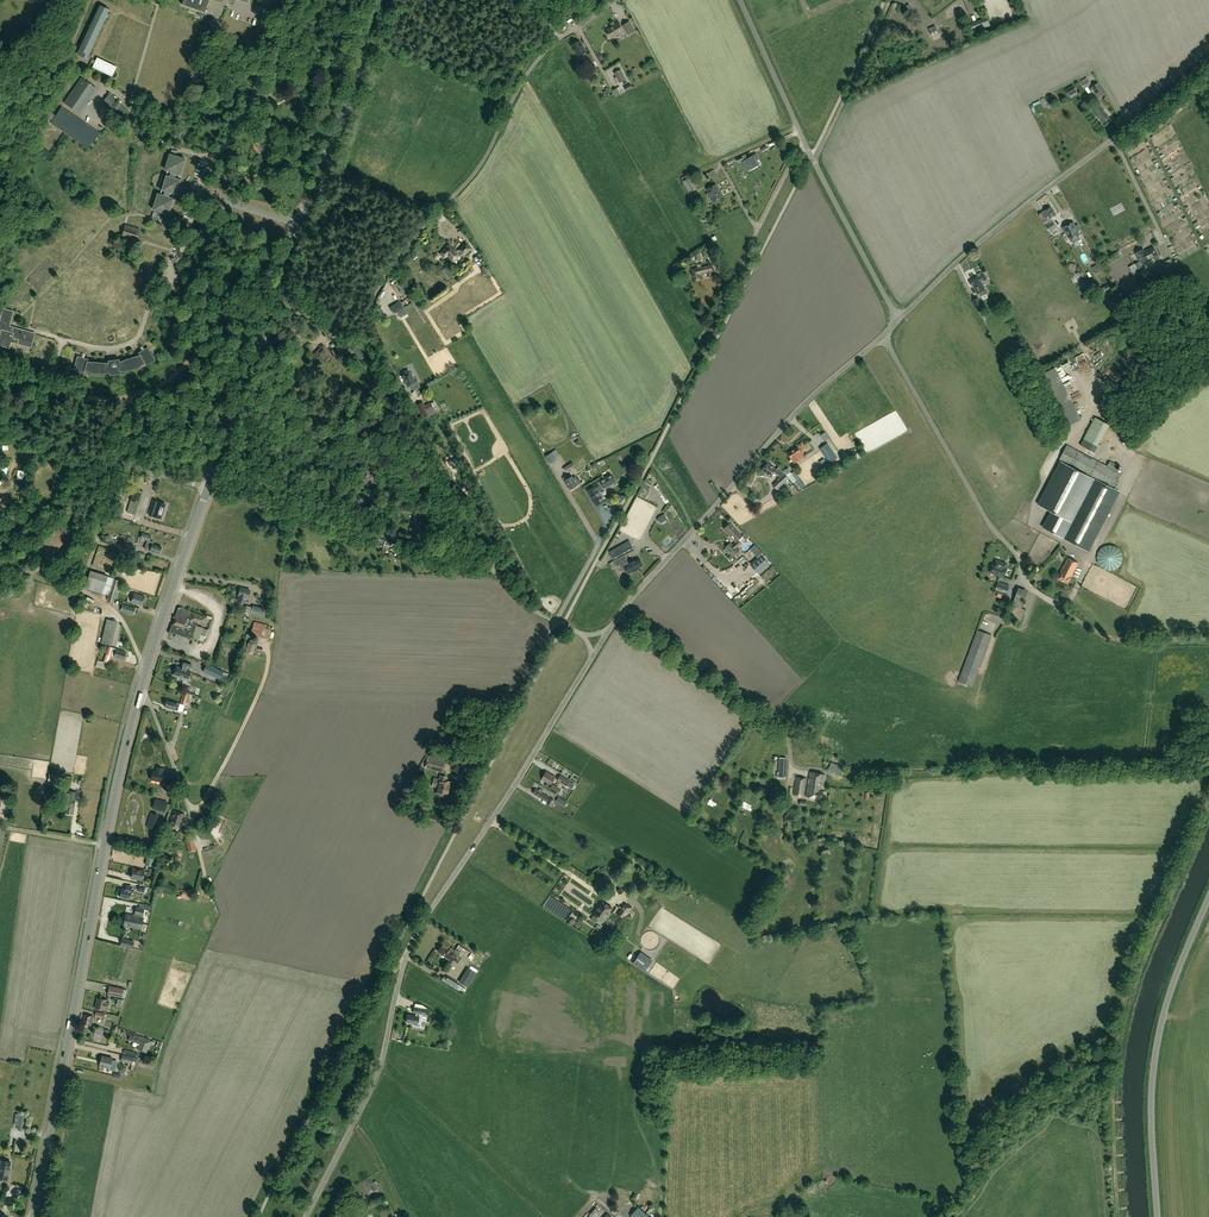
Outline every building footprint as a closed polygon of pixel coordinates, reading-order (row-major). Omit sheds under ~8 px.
[(205,13),(209,0),(183,0),(182,5),(205,13)] [(86,58),(109,10),(100,6),(78,53),(81,54),(80,56),(86,58)] [(976,31),(990,26),(987,18),(973,23),(976,31)] [(636,31),(630,21),(622,26),(628,36),(636,31)] [(613,27),(607,31),(612,38),(623,31),(618,23),(613,27)] [(586,52),(580,40),(571,45),(577,57),(586,52)] [(591,64),(595,62),(591,53),(587,55),(591,64)] [(91,62),(94,64),(92,67),(112,76),(117,66),(97,57),(95,60),(92,59),(91,62)] [(627,83),(621,70),(614,73),(616,77),(615,78),(619,87),(627,83)] [(1090,83),(1087,77),(1081,81),(1084,86),(1090,83)] [(81,79),(65,103),(79,113),(96,89),(81,79)] [(1092,88),(1098,97),(1105,93),(1099,82),(1092,86),(1092,88)] [(1076,90),(1073,85),(1066,90),(1069,95),(1076,90)] [(621,94),(617,88),(613,90),(616,97),(621,94)] [(112,107),(113,106),(125,116),(128,112),(120,105),(120,104),(117,102),(109,96),(104,101),(112,107)] [(1109,119),(1103,111),(1104,109),(1100,105),(1092,112),(1096,116),(1103,124),(1109,119)] [(61,108),(57,114),(47,107),(42,114),(52,121),(51,123),(89,149),(99,134),(61,108)] [(744,160),(743,159),(752,154),(750,152),(736,159),(738,163),(744,160)] [(167,171),(165,176),(164,177),(163,179),(162,180),(161,181),(161,183),(161,184),(160,185),(161,187),(161,189),(160,195),(158,195),(158,194),(153,210),(159,212),(159,211),(162,212),(162,213),(168,215),(168,214),(168,215),(173,199),(172,199),(171,199),(173,194),(176,195),(181,180),(177,179),(179,174),(180,175),(185,159),(185,160),(179,158),(175,157),(176,157),(170,155),(165,170),(167,171)] [(747,160),(752,169),(759,165),(754,156),(747,160)] [(681,178),(691,199),(693,197),(691,192),(694,191),(693,189),(694,188),(689,178),(688,178),(687,175),(681,178)] [(711,198),(713,202),(722,198),(716,185),(707,190),(709,193),(707,194),(707,195),(709,199),(710,199),(711,198)] [(1038,215),(1044,223),(1051,234),(1058,230),(1051,218),(1056,215),(1050,207),(1038,215)] [(1073,222),(1062,228),(1065,233),(1066,233),(1070,240),(1072,243),(1080,239),(1079,236),(1079,235),(1075,228),(1076,227),(1073,222)] [(139,230),(126,226),(123,235),(136,239),(139,230)] [(452,262),(462,254),(463,255),(471,249),(466,244),(459,250),(456,253),(449,245),(446,248),(440,254),(444,259),(447,256),(452,262)] [(1135,253),(1141,264),(1148,260),(1153,257),(1154,260),(1159,258),(1153,247),(1144,252),(1143,249),(1135,253)] [(485,263),(479,253),(473,257),(478,266),(485,263)] [(720,263),(716,253),(710,255),(713,265),(720,263)] [(1152,260),(1143,264),(1148,273),(1156,268),(1152,260)] [(1134,275),(1143,271),(1138,261),(1134,264),(1137,270),(1132,272),(1134,275)] [(713,271),(711,266),(692,270),(695,281),(701,279),(700,274),(708,272),(709,277),(713,276),(712,271),(713,271)] [(440,271),(447,281),(453,278),(446,267),(440,271)] [(987,280),(984,274),(971,281),(969,282),(971,286),(973,285),(975,290),(977,294),(985,290),(983,286),(981,282),(983,281),(987,280)] [(1101,294),(1110,290),(1107,284),(1098,289),(1101,294)] [(1084,303),(1091,299),(1090,297),(1089,297),(1087,295),(1085,296),(1086,298),(1085,300),(1083,301),(1084,303)] [(982,305),(978,297),(972,300),(975,308),(982,305)] [(399,302),(390,308),(394,314),(403,309),(399,302)] [(13,312),(3,309),(0,320),(0,346),(10,349),(11,343),(31,348),(35,334),(9,327),(13,312)] [(335,321),(325,331),(333,338),(342,328),(335,321)] [(352,349),(366,364),(370,360),(357,347),(355,345),(352,349)] [(318,358),(323,363),(329,357),(335,357),(323,346),(311,358),(318,358)] [(104,375),(105,374),(109,373),(110,376),(121,374),(121,372),(126,371),(126,372),(140,367),(144,364),(145,366),(155,361),(148,348),(138,353),(139,355),(137,357),(136,356),(122,361),(119,362),(119,359),(108,361),(108,363),(105,364),(105,363),(90,362),(88,362),(88,359),(77,356),(73,371),(84,374),(85,372),(89,373),(104,375)] [(1065,378),(1071,376),(1070,372),(1068,373),(1066,368),(1063,369),(1065,378)] [(402,376),(407,386),(410,385),(413,391),(421,387),(417,381),(415,382),(410,372),(402,376)] [(1072,391),(1085,384),(1079,373),(1066,380),(1072,391)] [(1064,390),(1067,390),(1066,380),(1061,380),(1061,376),(1055,376),(1056,383),(1058,383),(1058,389),(1064,388),(1064,390)] [(1087,385),(1073,391),(1074,395),(1089,389),(1087,385)] [(423,396),(429,393),(425,386),(415,392),(421,403),(417,405),(424,418),(428,415),(429,417),(436,413),(430,403),(426,405),(423,398),(423,396)] [(1099,451),(1114,423),(1099,415),(1087,438),(1096,442),(1093,448),(1099,451)] [(799,446),(788,453),(794,463),(804,457),(801,453),(806,449),(802,443),(798,445),(799,446)] [(820,449),(830,463),(837,459),(828,444),(820,449)] [(588,454),(582,445),(566,455),(568,460),(581,452),(583,456),(588,454)] [(1038,505),(1051,512),(1043,527),(1075,544),(1075,545),(1082,549),(1110,495),(1102,491),(1105,485),(1113,489),(1115,484),(1116,485),(1121,474),(1117,472),(1120,466),(1110,461),(1107,466),(1067,445),(1059,461),(1060,462),(1038,505)] [(545,456),(549,463),(556,460),(555,457),(559,455),(556,449),(545,456)] [(460,461),(458,457),(448,462),(450,466),(460,461)] [(572,462),(564,467),(566,472),(575,466),(572,462)] [(779,467),(777,470),(769,463),(762,470),(770,478),(775,472),(781,478),(773,485),(777,490),(789,479),(795,475),(789,469),(784,473),(779,467)] [(379,472),(376,471),(378,467),(376,466),(377,464),(375,464),(374,466),(373,465),(371,470),(369,469),(366,481),(376,484),(379,472)] [(573,478),(572,476),(570,473),(562,478),(564,480),(569,490),(577,485),(578,485),(581,483),(579,478),(577,479),(576,477),(573,478)] [(603,487),(615,481),(611,474),(600,480),(603,487)] [(793,482),(799,490),(805,485),(799,477),(793,482)] [(648,486),(652,489),(657,480),(652,478),(648,486)] [(600,489),(596,482),(591,484),(592,487),(587,490),(596,505),(603,501),(598,491),(597,490),(600,489)] [(664,501),(668,499),(658,484),(655,486),(664,501)] [(134,489),(131,500),(130,500),(127,512),(135,514),(139,503),(143,492),(134,489)] [(652,494),(650,498),(659,502),(661,498),(652,494)] [(152,516),(160,519),(165,504),(157,502),(156,504),(153,503),(151,509),(154,510),(152,516)] [(425,519),(420,518),(420,516),(414,515),(413,518),(413,517),(412,523),(411,523),(409,530),(413,531),(423,533),(425,519)] [(731,523),(724,529),(731,537),(734,534),(739,539),(743,537),(731,523)] [(272,534),(280,535),(282,527),(278,527),(278,529),(273,528),(272,534)] [(151,536),(142,533),(140,538),(150,541),(151,536)] [(630,540),(609,552),(615,562),(635,550),(630,540)] [(725,548),(733,557),(739,552),(736,548),(742,543),(738,540),(733,545),(731,543),(725,548)] [(162,547),(153,544),(153,543),(149,542),(146,550),(150,551),(159,554),(162,547)] [(1105,569),(1128,564),(1123,542),(1100,548),(1105,569)] [(750,549),(755,554),(759,550),(755,545),(750,549)] [(750,564),(758,574),(769,564),(761,555),(750,564)] [(624,560),(621,562),(622,563),(621,564),(623,566),(624,566),(628,575),(633,572),(640,569),(640,568),(644,565),(640,557),(626,564),(624,560)] [(1078,564),(1068,558),(1060,572),(1061,573),(1057,580),(1067,585),(1071,578),(1078,564)] [(989,577),(997,580),(997,579),(998,576),(1004,578),(1007,569),(1006,569),(1007,565),(1006,565),(1006,564),(996,560),(994,565),(993,564),(991,573),(989,577)] [(123,568),(115,566),(113,574),(121,576),(123,568)] [(85,588),(102,593),(107,576),(90,571),(85,588)] [(107,601),(114,603),(120,581),(114,579),(107,601)] [(737,593),(740,590),(730,579),(727,582),(737,593)] [(998,583),(995,590),(1007,594),(1009,587),(998,583)] [(245,603),(247,598),(248,598),(250,590),(240,588),(237,601),(245,603)] [(1026,610),(1021,609),(1028,591),(1019,588),(1007,618),(1021,624),(1026,610)] [(134,594),(131,602),(142,606),(145,597),(134,594)] [(135,609),(123,604),(124,603),(119,601),(118,605),(122,607),(121,611),(133,615),(135,609)] [(248,622),(252,607),(245,605),(243,612),(246,613),(244,621),(248,622)] [(265,608),(253,605),(251,613),(263,616),(265,608)] [(204,637),(200,635),(202,628),(196,626),(197,623),(204,625),(206,618),(212,620),(212,617),(207,615),(206,617),(179,608),(174,625),(173,625),(171,632),(176,634),(175,638),(186,641),(187,637),(192,638),(203,641),(204,637)] [(111,646),(117,621),(107,619),(101,643),(111,646)] [(269,639),(272,626),(254,621),(254,622),(250,634),(269,639)] [(977,630),(958,682),(973,687),(992,636),(977,630)] [(253,654),(256,644),(249,642),(246,652),(253,654)] [(114,657),(124,660),(126,653),(117,649),(114,657)] [(192,665),(183,663),(182,667),(183,667),(182,669),(177,668),(174,676),(179,678),(179,679),(179,680),(182,680),(183,680),(183,679),(188,680),(191,672),(190,672),(190,669),(191,669),(192,665)] [(223,672),(208,665),(206,664),(203,671),(220,679),(223,672)] [(183,692),(180,703),(185,705),(189,693),(183,692)] [(165,708),(174,710),(177,711),(179,704),(167,700),(165,708)] [(455,704),(449,714),(456,719),(462,708),(459,706),(460,704),(457,702),(456,704),(455,704)] [(430,769),(442,771),(444,761),(427,757),(425,768),(430,769)] [(843,767),(836,765),(837,762),(837,761),(832,759),(833,758),(830,757),(828,762),(831,763),(829,770),(840,774),(843,767)] [(786,778),(787,758),(779,758),(779,772),(777,772),(777,778),(786,778)] [(161,782),(161,780),(163,780),(165,775),(162,774),(163,769),(157,768),(156,772),(152,771),(150,780),(161,782)] [(542,780),(547,783),(545,786),(549,789),(549,790),(557,795),(561,789),(552,784),(552,785),(551,784),(556,777),(547,772),(542,780)] [(794,795),(822,799),(823,791),(822,791),(825,775),(810,773),(807,792),(805,792),(807,779),(797,778),(794,795)] [(561,776),(557,781),(567,787),(570,782),(561,776)] [(436,786),(438,787),(436,794),(446,797),(448,787),(447,787),(448,782),(438,780),(434,779),(434,782),(437,783),(436,786)] [(1,806),(3,797),(1,796),(1,791),(8,792),(9,788),(0,787),(0,806),(1,806)] [(550,798),(542,793),(543,791),(540,789),(539,791),(536,789),(533,794),(547,802),(550,798)] [(558,797),(556,802),(564,807),(567,802),(558,797)] [(167,803),(155,799),(152,809),(164,812),(167,803)] [(73,814),(74,804),(65,803),(64,813),(73,814)] [(181,829),(185,815),(173,812),(169,825),(181,829)] [(185,838),(188,853),(196,851),(193,836),(185,838)] [(147,856),(145,865),(152,866),(154,858),(157,858),(157,855),(146,852),(146,856),(147,856)] [(131,878),(142,881),(145,871),(133,869),(131,878)] [(129,899),(131,891),(122,889),(120,897),(129,899)] [(595,916),(595,918),(597,919),(598,919),(603,922),(609,915),(608,914),(612,908),(603,902),(594,915),(595,916)] [(126,914),(125,920),(142,924),(143,918),(142,918),(142,915),(143,916),(144,910),(144,909),(152,911),(153,907),(139,904),(138,908),(136,908),(135,914),(135,916),(126,914)] [(629,907),(625,904),(620,912),(622,914),(620,917),(624,920),(632,908),(629,906),(629,907)] [(142,924),(125,920),(124,925),(126,926),(125,927),(126,929),(129,929),(130,928),(130,927),(141,929),(142,924)] [(132,948),(134,942),(122,939),(121,945),(132,948)] [(448,958),(451,960),(455,954),(452,952),(454,950),(447,945),(445,948),(441,945),(438,951),(448,958)] [(639,950),(632,960),(644,967),(650,957),(639,950)] [(460,981),(466,986),(469,983),(468,982),(474,973),(468,969),(460,981)] [(453,979),(447,976),(444,981),(450,984),(449,985),(455,988),(458,984),(452,980),(453,979)] [(110,986),(108,994),(122,997),(124,989),(110,986)] [(95,1008),(107,1011),(107,1008),(105,1008),(107,1000),(97,998),(95,1008)] [(426,1009),(414,1006),(413,1013),(425,1015),(426,1009)] [(93,1016),(90,1016),(83,1015),(82,1024),(89,1025),(88,1026),(91,1026),(93,1016)] [(406,1023),(417,1025),(419,1017),(408,1015),(406,1023)] [(146,1052),(150,1040),(139,1036),(138,1037),(131,1034),(129,1040),(138,1043),(137,1044),(138,1045),(139,1045),(138,1049),(146,1052)] [(123,1054),(137,1057),(138,1053),(124,1049),(123,1054)] [(121,1061),(131,1064),(135,1064),(137,1058),(133,1057),(122,1055),(121,1061)] [(99,1066),(109,1068),(109,1069),(115,1071),(114,1070),(116,1061),(111,1060),(112,1058),(102,1056),(99,1066)] [(10,1162),(1,1160),(1,1164),(0,1164),(0,1178),(7,1180),(10,1162)] [(369,1184),(372,1191),(378,1188),(374,1181),(369,1184)] [(657,1215),(661,1210),(656,1205),(652,1210),(657,1215)] [(631,1216),(650,1216),(639,1207),(630,1216),(631,1216)]
